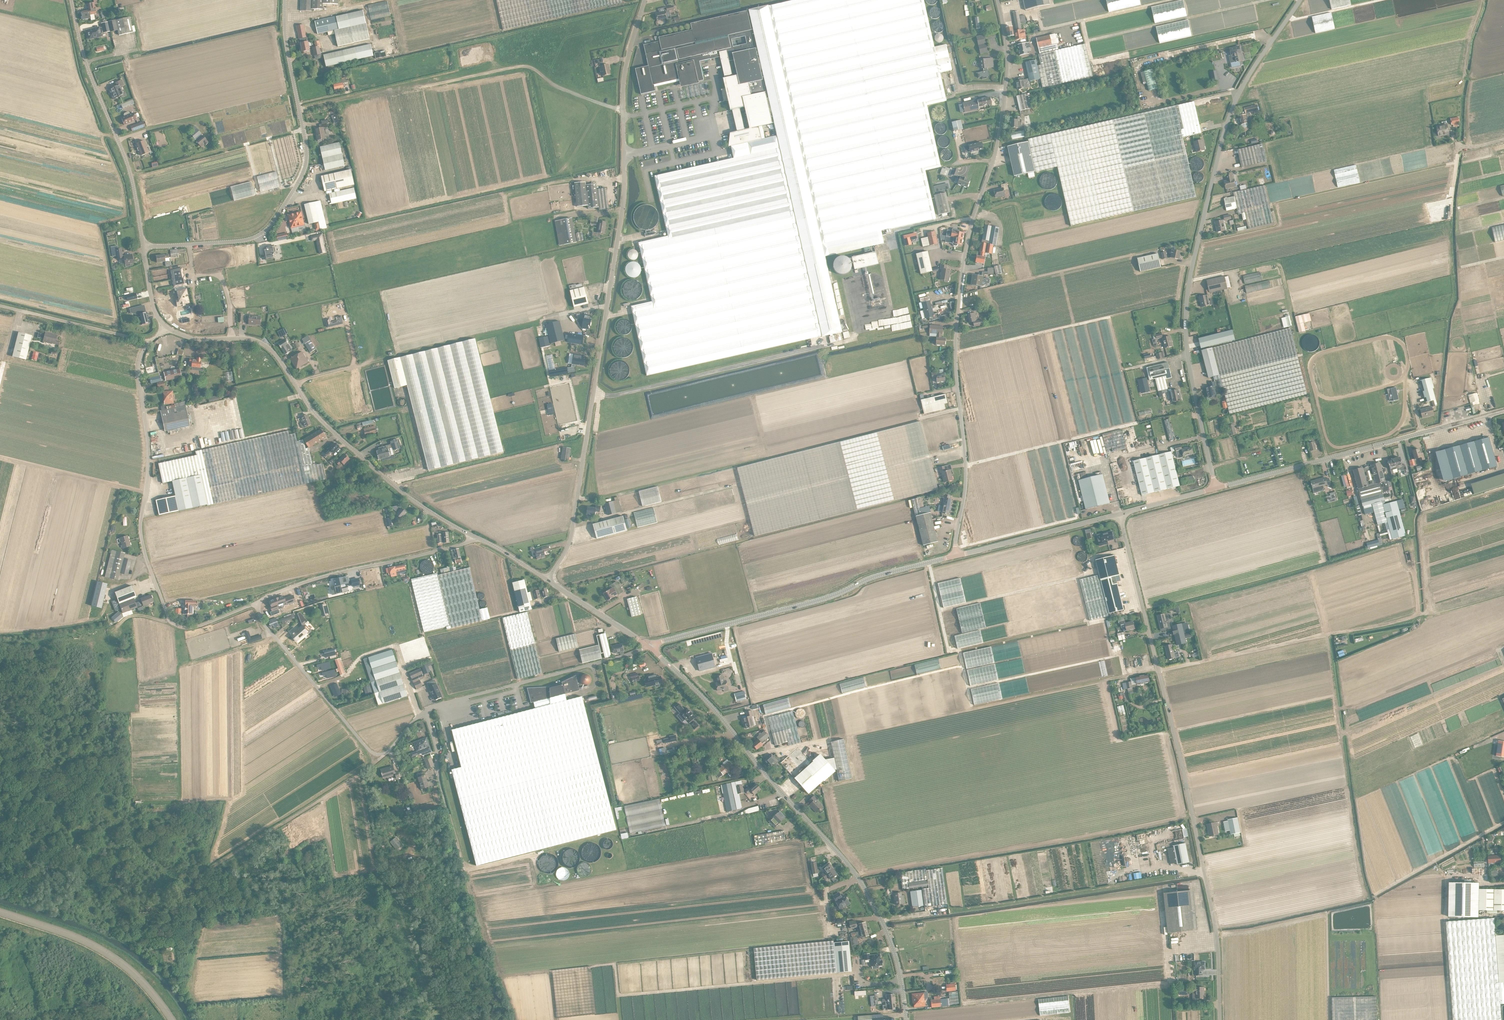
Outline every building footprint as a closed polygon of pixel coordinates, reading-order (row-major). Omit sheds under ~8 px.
[(338,0),(301,0),(301,11),(311,11),(311,9),(322,9),(323,4),(338,4),(338,0)] [(497,2),(503,30),(572,14),(628,1),(628,0),(496,0),(497,2)] [(763,77),(779,148),(750,154),(734,158),(654,176),(668,236),(638,243),(652,301),(631,306),(646,375),(822,336),(842,332),(825,256),(884,243),(882,235),(886,234),(885,229),(936,218),(925,170),(941,167),(927,105),(946,101),(940,72),(951,70),(946,44),(934,47),(923,0),(794,0),(768,6),(768,5),(748,10),(763,77)] [(701,14),(709,13),(707,3),(704,4),(704,0),(699,0),(701,14)] [(1049,0),(1023,0),(1026,10),(1050,5),(1049,0)] [(1060,48),(1058,49),(1040,53),(1043,64),(1047,84),(1207,49),(1196,0),(1164,0),(1165,2),(1092,19),(1081,22),(1086,43),(1060,48)] [(1108,11),(1141,5),(1140,0),(1106,0),(1108,11)] [(371,20),(390,16),(387,1),(367,5),(371,20)] [(95,20),(95,19),(94,14),(96,14),(94,2),(87,4),(88,10),(81,12),(82,14),(81,15),(82,20),(90,18),(91,20),(95,20)] [(1353,7),(1356,23),(1376,19),(1372,3),(1353,7)] [(1269,4),(1259,6),(1264,26),(1274,23),(1269,4)] [(667,18),(667,19),(671,19),(669,11),(674,9),(673,6),(666,7),(667,11),(655,13),(657,20),(658,20),(660,20),(660,19),(667,18)] [(939,11),(938,9),(937,8),(936,7),(934,6),(932,7),(931,7),(930,9),(930,10),(930,11),(930,12),(931,14),(932,15),(934,15),(935,15),(936,15),(937,14),(938,13),(938,12),(939,11)] [(354,43),(369,39),(363,10),(315,21),(318,34),(328,32),(328,35),(335,34),(338,46),(354,43)] [(750,154),(779,148),(763,77),(748,10),(690,23),(692,30),(658,37),(659,41),(643,45),(648,66),(635,69),(641,94),(655,91),(654,87),(683,80),(683,78),(687,77),(689,83),(704,80),(703,80),(699,61),(710,59),(720,57),(727,88),(721,89),(722,90),(724,100),(726,100),(726,101),(729,100),(732,109),(731,109),(731,110),(746,106),(751,128),(750,128),(730,133),(728,146),(731,146),(747,142),(750,154)] [(1019,16),(1018,11),(1013,12),(1016,31),(1022,30),(1021,24),(1026,23),(1024,15),(1019,16)] [(119,35),(133,32),(129,17),(115,20),(119,35)] [(110,31),(117,30),(115,20),(108,22),(110,31)] [(942,26),(942,25),(942,24),(941,22),(939,22),(938,21),(936,21),(935,22),(934,24),(933,25),(934,27),(935,28),(936,29),(937,30),(939,29),(941,29),(942,27),(942,26)] [(103,32),(103,33),(110,31),(108,22),(101,23),(102,27),(99,28),(99,27),(87,30),(87,32),(87,33),(87,35),(88,36),(88,37),(89,39),(101,36),(100,33),(103,32)] [(306,39),(306,37),(304,24),(296,26),(299,38),(300,38),(300,41),(301,43),(301,48),(300,48),(301,54),(307,53),(306,51),(310,50),(307,38),(306,39)] [(1022,30),(1016,31),(1015,31),(1016,40),(1026,38),(1025,32),(1023,32),(1022,33),(1022,30)] [(943,38),(943,36),(942,35),(941,34),(939,33),(937,34),(936,34),(935,36),(935,37),(935,39),(936,40),(937,41),(938,42),(939,42),(940,42),(942,41),(943,40),(943,38)] [(980,54),(988,52),(984,34),(976,36),(980,54)] [(1040,53),(1058,49),(1055,34),(1036,38),(1040,53)] [(326,67),(373,56),(371,44),(323,55),(326,67)] [(1241,53),(1239,46),(1229,48),(1231,56),(1229,56),(1231,62),(1235,62),(1239,61),(1239,62),(1240,61),(1241,65),(1243,65),(1242,60),(1243,60),(1242,53),(1241,53)] [(1028,51),(1031,51),(1030,48),(1019,50),(1018,47),(1019,55),(1029,53),(1028,51)] [(374,52),(376,58),(387,55),(385,50),(374,52)] [(987,70),(987,68),(993,67),(992,59),(985,60),(985,59),(981,59),(982,69),(983,68),(983,71),(978,72),(979,77),(978,77),(978,78),(981,77),(982,79),(986,78),(986,76),(989,75),(987,70),(988,70),(987,70)] [(1030,81),(1040,79),(1036,60),(1025,62),(1030,81)] [(595,64),(596,67),(600,66),(602,76),(610,74),(609,70),(608,64),(604,65),(603,62),(595,64)] [(1143,71),(1147,86),(1149,91),(1158,88),(1157,83),(1153,69),(1143,71)] [(334,90),(344,88),(343,83),(345,82),(344,77),(343,77),(341,78),(342,80),(333,82),(334,90)] [(1017,81),(1018,89),(1028,87),(1026,79),(1024,80),(1023,77),(1018,78),(1019,81),(1017,81)] [(124,84),(122,80),(115,82),(117,86),(109,89),(111,93),(112,93),(114,98),(113,99),(118,97),(122,95),(120,91),(122,91),(120,86),(124,84)] [(1033,108),(1029,93),(1016,96),(1017,99),(1020,111),(1033,108)] [(982,106),(991,104),(989,97),(962,103),(964,112),(979,109),(978,107),(982,106)] [(1194,102),(1028,140),(1028,142),(1035,171),(1057,166),(1071,226),(1196,197),(1183,137),(1201,133),(1194,102)] [(1244,127),(1246,127),(1247,126),(1248,125),(1248,124),(1248,123),(1247,117),(1248,117),(1249,116),(1249,115),(1248,112),(1258,110),(1257,105),(1244,108),(1246,114),(1239,116),(1241,124),(1241,125),(1242,126),(1242,127),(1243,127),(1244,127)] [(937,121),(940,121),(943,120),(945,119),(946,116),(947,114),(946,111),(945,109),(943,107),(941,106),(938,106),(936,107),(934,108),(932,110),(932,113),(932,116),(933,118),(935,120),(937,121)] [(124,125),(128,123),(128,122),(131,121),(136,119),(133,113),(130,114),(129,112),(127,112),(124,113),(123,115),(124,117),(121,118),(124,125)] [(336,113),(331,115),(335,124),(340,121),(336,113)] [(1020,117),(1016,117),(1016,119),(1011,119),(1011,128),(1018,128),(1021,128),(1021,126),(1021,125),(1021,123),(1021,122),(1021,120),(1020,120),(1020,118),(1021,118),(1021,117),(1020,117)] [(963,129),(961,120),(951,122),(953,131),(963,129)] [(132,131),(145,126),(143,121),(130,126),(132,131)] [(947,128),(947,126),(947,125),(946,124),(945,123),(944,123),(942,122),(941,122),(939,122),(938,123),(937,124),(937,125),(936,126),(936,127),(935,128),(936,130),(936,131),(937,132),(938,133),(939,134),(940,134),(941,134),(943,134),(944,134),(945,133),(946,132),(946,131),(947,131),(947,130),(947,128)] [(327,123),(323,124),(319,124),(320,128),(316,129),(317,135),(316,135),(317,140),(318,140),(318,141),(319,141),(321,141),(322,140),(322,139),(325,138),(324,134),(326,134),(325,128),(327,127),(327,123)] [(1437,126),(1438,136),(1449,134),(1447,125),(1437,126)] [(197,129),(190,134),(194,139),(196,141),(201,147),(204,144),(205,145),(208,142),(197,129)] [(1012,139),(1025,137),(1024,130),(1011,133),(1012,139)] [(951,142),(951,141),(950,140),(950,139),(949,138),(949,137),(947,136),(946,135),(945,135),(943,135),(942,135),(940,137),(939,138),(939,139),(938,141),(938,142),(939,143),(940,145),(940,146),(942,147),(943,147),(944,147),(945,147),(947,147),(948,146),(949,145),(950,144),(950,143),(951,142)] [(141,155),(149,153),(144,140),(136,143),(141,155)] [(1196,152),(1205,150),(1203,140),(1194,142),(1196,152)] [(279,186),(270,141),(250,145),(259,190),(279,186)] [(325,170),(345,166),(339,142),(320,147),(325,170)] [(747,142),(731,146),(734,158),(750,154),(747,142)] [(981,144),(981,143),(981,142),(966,145),(964,146),(965,153),(970,152),(983,149),(981,144)] [(1014,176),(1035,171),(1028,142),(1008,146),(1014,176)] [(1237,148),(1240,165),(1265,160),(1262,143),(1237,148)] [(953,154),(953,152),(952,151),(952,150),(951,149),(949,148),(948,148),(947,148),(946,148),(945,148),(944,149),(943,150),(942,151),(941,152),(941,153),(941,154),(941,155),(941,156),(942,157),(943,158),(944,160),(946,160),(948,160),(949,160),(950,159),(951,159),(952,157),(953,156),(953,154)] [(1201,157),(1193,158),(1194,168),(1202,167),(1201,157)] [(954,169),(950,168),(947,175),(951,176),(952,174),(956,176),(958,170),(954,168),(954,169)] [(325,191),(354,184),(351,169),(321,176),(325,191)] [(1333,170),(1311,174),(1315,192),(1334,188),(1332,177),(1334,176),(1333,170)] [(1227,181),(1224,181),(1226,188),(1235,186),(1234,179),(1233,179),(1232,174),(1226,176),(1227,181)] [(958,175),(957,178),(959,179),(957,183),(967,187),(969,180),(966,179),(966,178),(963,177),(963,178),(960,177),(960,176),(958,175)] [(230,186),(234,200),(255,195),(252,181),(230,186)] [(586,185),(585,182),(574,183),(577,207),(587,205),(588,208),(599,207),(599,210),(609,209),(606,188),(597,189),(596,184),(586,185)] [(934,186),(935,191),(949,188),(948,183),(934,186)] [(1008,189),(1007,183),(1001,184),(1001,188),(994,190),(995,197),(1005,195),(1003,190),(1008,189)] [(1239,190),(1247,228),(1273,223),(1267,195),(1265,185),(1245,189),(1239,190)] [(354,187),(329,193),(332,204),(356,198),(354,187)] [(938,215),(950,212),(946,193),(934,195),(938,215)] [(1237,208),(1234,196),(1227,198),(1227,197),(1225,197),(1225,198),(1224,199),(1226,210),(1236,208),(1237,208)] [(1498,200),(1478,204),(1483,226),(1503,222),(1498,200)] [(327,228),(320,201),(314,203),(314,202),(304,204),(309,224),(318,222),(319,223),(320,229),(327,228)] [(659,224),(657,213),(653,204),(639,206),(632,209),(633,217),(639,229),(645,228),(647,232),(650,232),(650,228),(659,224)] [(301,211),(295,213),(299,226),(304,225),(301,211)] [(299,233),(298,226),(299,226),(295,213),(287,215),(291,228),(293,234),(299,233)] [(564,245),(576,242),(572,218),(560,220),(564,245)] [(1215,222),(1217,232),(1225,230),(1223,220),(1215,222)] [(600,232),(604,233),(606,222),(599,221),(597,232),(598,232),(597,233),(593,232),(592,236),(599,238),(600,232)] [(999,237),(999,233),(998,233),(999,227),(984,225),(981,247),(980,247),(979,251),(981,252),(984,252),(991,253),(993,245),(996,245),(997,237),(999,237)] [(947,230),(946,236),(962,239),(962,238),(963,237),(963,236),(962,235),(963,233),(957,232),(957,230),(957,229),(953,228),(952,229),(952,231),(947,230)] [(1477,246),(1495,242),(1493,233),(1490,234),(1489,228),(1474,231),(1477,246)] [(929,245),(937,244),(935,231),(927,233),(929,245)] [(910,240),(916,238),(917,238),(916,233),(904,236),(906,246),(911,244),(910,242),(910,240)] [(318,253),(325,252),(323,234),(311,235),(312,240),(317,239),(318,253)] [(962,239),(946,236),(945,242),(953,243),(952,244),(953,245),(956,246),(956,245),(957,245),(957,244),(961,245),(961,242),(962,241),(962,240),(962,239)] [(268,248),(263,249),(266,259),(274,258),(274,254),(275,254),(273,245),(268,247),(268,248)] [(1006,245),(1000,247),(1003,260),(1009,258),(1006,245)] [(124,258),(125,264),(126,266),(130,266),(130,263),(133,263),(132,256),(131,254),(126,255),(122,256),(121,248),(118,249),(117,246),(111,247),(112,256),(116,256),(117,259),(123,258),(124,258)] [(627,256),(636,260),(639,252),(631,248),(627,256)] [(1172,254),(1171,257),(1180,259),(1181,252),(1175,250),(1170,249),(1169,253),(1172,254)] [(920,274),(932,271),(928,251),(916,254),(920,274)] [(875,252),(852,257),(854,269),(878,264),(875,252)] [(983,257),(984,252),(981,252),(980,256),(976,255),(975,262),(976,262),(976,263),(979,263),(983,263),(984,257),(983,257)] [(164,255),(156,256),(157,262),(165,261),(165,258),(169,257),(168,254),(164,255)] [(835,257),(834,273),(850,274),(851,258),(835,257)] [(630,261),(624,273),(637,278),(642,266),(630,261)] [(949,270),(946,269),(947,266),(940,264),(940,269),(942,269),(941,272),(940,272),(940,274),(941,275),(940,280),(944,280),(944,281),(948,282),(948,281),(949,277),(948,277),(949,270)] [(1001,264),(994,266),(996,274),(1003,273),(1001,264)] [(186,288),(185,285),(186,285),(184,276),(183,276),(182,268),(172,270),(171,270),(172,278),(173,287),(174,287),(175,291),(177,290),(178,298),(176,299),(177,306),(185,305),(184,304),(189,303),(186,288)] [(981,285),(982,283),(984,282),(986,284),(989,282),(990,279),(987,277),(984,278),(984,274),(988,274),(988,276),(993,276),(993,274),(993,268),(987,268),(987,272),(982,272),(981,276),(973,275),(972,284),(980,285),(981,285)] [(1242,275),(1244,283),(1261,279),(1260,271),(1242,275)] [(1210,293),(1227,289),(1224,276),(1207,280),(1210,293)] [(1257,290),(1282,285),(1281,278),(1256,282),(1257,290)] [(624,281),(624,289),(626,289),(626,296),(640,296),(640,284),(634,284),(635,281),(624,281)] [(570,291),(574,307),(588,303),(584,287),(577,289),(570,291)] [(358,297),(359,304),(367,302),(366,295),(358,297)] [(1206,306),(1207,306),(1212,304),(1210,297),(1208,298),(1207,295),(1199,297),(1201,307),(1206,306)] [(923,310),(931,308),(930,300),(921,302),(923,310)] [(146,312),(144,305),(130,309),(131,313),(137,314),(138,314),(140,325),(149,322),(147,312),(146,312)] [(923,310),(920,311),(922,318),(925,318),(931,317),(932,320),(939,318),(938,313),(933,314),(931,308),(923,310)] [(976,320),(975,313),(967,314),(969,322),(973,322),(974,326),(982,324),(981,319),(976,320)] [(580,326),(582,325),(582,328),(588,329),(588,326),(589,327),(589,326),(590,326),(591,319),(589,319),(590,315),(584,314),(583,320),(578,319),(576,321),(580,326)] [(1299,332),(1305,331),(1303,323),(1307,322),(1305,314),(1295,316),(1299,332)] [(249,315),(248,324),(254,325),(254,324),(260,324),(261,317),(249,315)] [(551,344),(564,340),(559,321),(546,324),(551,344)] [(942,334),(942,326),(930,325),(929,333),(937,333),(936,338),(936,344),(944,345),(945,338),(941,338),(941,334),(942,334)] [(1220,378),(1217,379),(1219,387),(1222,387),(1229,414),(1307,394),(1290,328),(1212,347),(1219,375),(1220,378)] [(1198,338),(1201,348),(1235,340),(1232,330),(1198,338)] [(12,356),(26,360),(31,340),(32,335),(18,332),(12,356)] [(53,334),(52,334),(45,333),(45,332),(44,334),(42,334),(38,333),(37,337),(41,338),(43,339),(43,341),(43,340),(55,343),(54,344),(58,345),(58,344),(59,344),(59,342),(59,341),(56,340),(57,335),(56,335),(53,334)] [(582,344),(583,336),(568,334),(567,342),(582,344)] [(1320,343),(1320,341),(1319,340),(1318,338),(1317,337),(1316,336),(1315,335),(1313,335),(1311,335),(1309,335),(1307,336),(1306,337),(1305,339),(1304,340),(1304,341),(1304,343),(1304,344),(1304,346),(1305,347),(1306,348),(1308,349),(1309,350),(1310,350),(1312,351),(1314,350),(1315,350),(1317,349),(1318,348),(1319,347),(1319,346),(1320,344),(1320,343)] [(548,336),(547,336),(539,338),(541,348),(550,346),(548,336)] [(1173,346),(1170,336),(1163,338),(1165,348),(1173,346)] [(628,337),(613,342),(617,356),(633,351),(628,337)] [(395,388),(407,385),(428,470),(503,451),(475,339),(388,360),(392,377),(395,388)] [(279,344),(281,348),(281,347),(285,354),(292,350),(286,340),(279,344)] [(310,340),(305,344),(310,352),(315,349),(310,340)] [(1219,375),(1212,347),(1201,350),(1208,377),(1213,376),(1214,380),(1217,379),(1220,378),(1219,375)] [(296,369),(308,362),(302,352),(290,359),(296,369)] [(583,359),(584,355),(573,354),(571,364),(583,366),(584,359),(583,359)] [(191,367),(200,368),(201,361),(200,361),(201,358),(196,357),(196,359),(189,359),(189,362),(188,362),(188,366),(191,367)] [(1168,362),(1152,366),(1148,367),(1146,368),(1149,380),(1155,379),(1158,391),(1161,390),(1168,389),(1165,379),(1172,377),(1168,362)] [(618,372),(618,374),(613,373),(612,376),(627,377),(627,366),(623,365),(623,368),(622,368),(622,372),(618,372)] [(165,381),(172,379),(181,377),(180,371),(179,369),(164,372),(165,381)] [(157,382),(158,383),(163,381),(166,381),(165,381),(164,372),(162,373),(161,371),(158,372),(154,373),(155,377),(149,378),(151,383),(156,382),(157,382)] [(936,378),(937,382),(945,381),(944,375),(944,374),(936,375),(936,372),(931,373),(932,378),(936,378)] [(1434,388),(1431,377),(1420,380),(1426,402),(1435,399),(1432,388),(1434,388)] [(1146,378),(1138,380),(1141,391),(1149,389),(1146,378)] [(1210,386),(1209,387),(1206,387),(1208,398),(1209,397),(1209,399),(1210,400),(1213,399),(1213,398),(1213,396),(1216,396),(1214,386),(1215,385),(1214,381),(1209,382),(1210,386)] [(1395,387),(1387,389),(1388,394),(1392,393),(1393,400),(1398,399),(1395,387)] [(1180,396),(1178,389),(1168,392),(1170,398),(1172,398),(1173,402),(1181,400),(1180,396)] [(172,390),(163,391),(164,404),(173,403),(172,390)] [(1470,403),(1479,400),(1477,393),(1468,395),(1470,403)] [(924,414),(945,409),(945,407),(944,404),(947,403),(945,394),(942,394),(942,395),(921,400),(923,409),(924,414)] [(553,403),(547,404),(549,415),(555,414),(553,403)] [(186,411),(185,407),(185,405),(166,409),(161,410),(165,431),(189,426),(186,411)] [(1427,416),(1434,414),(1432,407),(1420,410),(1422,417),(1423,417),(1427,416)] [(302,428),(311,425),(307,415),(300,418),(302,423),(300,423),(302,428)] [(374,426),(363,428),(365,435),(376,432),(374,426)] [(196,450),(207,504),(317,480),(326,478),(322,461),(312,463),(308,448),(304,448),(302,438),(298,439),(297,434),(288,436),(286,429),(245,438),(196,448),(196,450)] [(309,447),(326,437),(321,429),(304,439),(309,447)] [(1107,453),(1126,448),(1122,429),(1102,434),(1107,453)] [(1474,441),(1445,450),(1453,478),(1497,466),(1489,437),(1488,437),(1483,438),(1483,439),(1480,440),(1480,439),(1474,441)] [(390,456),(394,455),(393,450),(396,449),(396,450),(397,449),(400,448),(399,446),(397,439),(390,441),(391,444),(387,445),(387,447),(385,448),(384,446),(379,448),(379,450),(377,451),(376,451),(379,459),(390,456)] [(331,446),(325,452),(327,455),(331,450),(334,453),(339,447),(339,446),(339,445),(338,444),(337,445),(335,443),(332,446),(331,446)] [(1183,457),(1193,454),(1192,448),(1189,449),(1188,447),(1182,449),(1181,446),(1175,447),(1177,454),(1182,453),(1183,457)] [(571,448),(563,447),(561,459),(569,460),(571,448)] [(1419,458),(1420,461),(1424,459),(1423,453),(1422,453),(1423,453),(1421,454),(1419,449),(1412,451),(1415,459),(1419,458)] [(1142,495),(1144,494),(1180,486),(1171,451),(1133,461),(1142,495)] [(349,459),(345,454),(342,457),(336,463),(338,465),(341,462),(344,464),(349,459)] [(178,510),(207,504),(196,455),(166,462),(158,463),(162,483),(172,481),(175,496),(178,510)] [(1396,458),(1394,459),(1397,468),(1399,468),(1399,469),(1400,469),(1400,470),(1402,471),(1404,470),(1404,473),(1405,474),(1407,474),(1407,473),(1406,470),(1406,469),(1405,464),(1402,465),(1400,457),(1399,457),(1397,457),(1397,458),(1396,458)] [(1390,470),(1397,468),(1394,459),(1393,459),(1390,459),(1390,460),(1388,460),(1390,470)] [(1116,486),(1135,481),(1130,462),(1130,463),(1111,467),(1116,486)] [(1371,465),(1371,466),(1376,484),(1380,483),(1382,492),(1389,490),(1387,481),(1385,481),(1384,477),(1384,476),(1382,472),(1383,472),(1382,469),(1383,469),(1381,469),(1381,468),(1381,467),(1380,463),(1380,462),(1378,463),(1379,463),(1372,465),(1371,465)] [(946,471),(945,470),(944,466),(938,467),(940,472),(941,472),(944,482),(952,480),(950,470),(946,471)] [(1354,469),(1353,470),(1354,474),(1354,475),(1356,479),(1355,479),(1356,479),(1357,484),(1358,488),(1362,506),(1383,501),(1384,500),(1385,500),(1383,494),(1382,492),(1380,483),(1376,484),(1371,466),(1369,466),(1368,466),(1365,467),(1364,467),(1365,468),(1362,468),(1362,467),(1361,468),(1354,469)] [(1086,509),(1110,503),(1102,474),(1078,480),(1086,509)] [(1470,485),(1474,495),(1503,485),(1503,474),(1470,485)] [(678,481),(681,496),(700,492),(696,476),(678,481)] [(1182,485),(1194,482),(1193,476),(1181,479),(1182,485)] [(1311,481),(1311,484),(1312,486),(1313,490),(1314,491),(1320,489),(1320,488),(1327,486),(1328,488),(1331,487),(1329,478),(1326,479),(1325,477),(1318,479),(1318,480),(1316,480),(1311,481)] [(950,499),(950,496),(940,493),(939,497),(944,498),(941,512),(945,513),(946,514),(946,513),(949,514),(949,513),(950,512),(950,510),(949,509),(951,499),(950,499)] [(178,510),(175,496),(155,500),(159,515),(178,510)] [(615,513),(621,511),(617,497),(614,497),(615,500),(612,501),(615,513)] [(922,514),(920,509),(917,498),(911,499),(915,516),(922,514)] [(1383,505),(1385,504),(1384,500),(1383,501),(1362,506),(1364,511),(1373,508),(1373,507),(1383,505)] [(608,515),(615,513),(612,501),(605,503),(608,515)] [(1392,539),(1406,536),(1396,501),(1385,504),(1383,505),(1387,522),(1390,533),(1391,535),(1392,539)] [(654,507),(657,522),(677,517),(673,502),(654,507)] [(586,510),(585,513),(586,514),(587,514),(587,515),(590,516),(590,515),(594,515),(595,511),(599,512),(600,506),(596,505),(595,508),(588,507),(587,510),(586,510)] [(1373,507),(1373,508),(1377,525),(1387,522),(1383,505),(1373,507)] [(406,512),(406,511),(404,509),(404,510),(401,508),(396,514),(397,515),(395,517),(397,519),(399,517),(401,518),(404,515),(405,516),(407,514),(406,513),(406,512)] [(932,519),(930,512),(922,514),(915,516),(923,545),(938,541),(932,519)] [(597,539),(627,530),(623,516),(593,524),(597,539)] [(1112,531),(1101,534),(1102,539),(1098,539),(1100,546),(1108,544),(1107,541),(1113,539),(1113,536),(1114,535),(1113,532),(1112,532),(1112,531)] [(441,537),(441,534),(437,534),(438,545),(442,545),(442,543),(449,542),(448,532),(443,533),(443,536),(441,537)] [(119,538),(122,548),(130,546),(127,536),(119,538)] [(1409,546),(1413,545),(1412,542),(1404,542),(1404,551),(1410,550),(1409,546)] [(535,552),(537,559),(545,557),(544,551),(549,550),(548,546),(541,548),(542,550),(535,552)] [(456,563),(462,562),(460,557),(459,548),(451,550),(453,559),(455,558),(456,563)] [(128,575),(131,560),(123,558),(125,553),(111,550),(104,577),(118,580),(120,573),(128,575)] [(1099,574),(1101,579),(1109,613),(1124,610),(1115,576),(1119,575),(1114,555),(1096,560),(1099,574)] [(1032,585),(1055,581),(1050,557),(1028,561),(1032,585)] [(424,561),(426,570),(432,568),(430,559),(424,561)] [(395,566),(386,568),(387,573),(390,572),(391,574),(391,576),(400,574),(400,573),(403,573),(403,574),(406,574),(405,569),(406,569),(405,564),(404,564),(395,566)] [(479,607),(470,567),(438,575),(438,573),(410,579),(422,634),(492,618),(489,605),(479,607)] [(1109,613),(1101,579),(1100,579),(1098,575),(1080,579),(1090,620),(1109,616),(1108,613),(1109,613)] [(339,578),(333,580),(335,585),(334,586),(336,594),(343,592),(342,588),(348,587),(348,585),(352,584),(353,587),(360,585),(358,579),(357,579),(354,580),(351,580),(351,581),(349,581),(348,577),(342,578),(339,579),(339,578)] [(369,582),(370,587),(382,585),(380,579),(369,582)] [(512,583),(517,604),(519,608),(531,605),(529,601),(535,599),(540,598),(543,597),(548,596),(546,588),(541,589),(538,590),(527,592),(524,579),(522,579),(522,580),(512,583)] [(97,581),(92,606),(102,608),(107,583),(97,581)] [(603,593),(607,601),(608,600),(608,601),(610,600),(610,599),(614,597),(617,595),(623,592),(617,581),(611,584),(613,588),(610,590),(603,593)] [(134,599),(133,598),(136,597),(131,585),(114,592),(116,597),(119,603),(122,613),(137,607),(134,600),(135,600),(134,599)] [(1056,610),(1057,610),(1052,586),(1028,590),(1033,617),(1031,617),(1033,630),(1059,625),(1056,610)] [(283,595),(269,601),(272,607),(271,607),(272,611),(270,612),(272,616),(280,612),(279,609),(285,606),(284,605),(295,600),(293,594),(287,597),(287,598),(285,599),(283,595)] [(149,602),(153,601),(151,595),(140,598),(143,606),(150,603),(149,602)] [(631,617),(641,614),(636,597),(627,599),(631,617)] [(185,605),(185,614),(192,614),(192,611),(192,610),(192,605),(195,605),(195,601),(188,601),(187,605),(185,605)] [(118,621),(122,616),(120,613),(120,612),(119,611),(114,616),(118,621)] [(528,611),(502,617),(517,679),(543,673),(528,611)] [(305,624),(308,621),(300,612),(297,613),(302,626),(291,635),(296,641),(298,640),(310,629),(305,624)] [(283,624),(285,623),(285,621),(292,618),(292,617),(294,616),(293,613),(287,615),(287,616),(281,619),(283,624)] [(1160,629),(1161,628),(1162,631),(1167,629),(1166,627),(1168,627),(1166,621),(1169,620),(1167,613),(1164,613),(1157,615),(1160,629)] [(276,618),(270,620),(271,622),(269,623),(270,626),(273,625),(274,627),(279,625),(276,618)] [(1134,630),(1134,629),(1135,628),(1133,622),(1134,622),(1133,622),(1133,621),(1125,623),(1125,621),(1120,622),(1122,627),(1123,627),(1124,631),(1130,630),(1131,631),(1134,630)] [(1174,635),(1184,633),(1182,623),(1172,626),(1174,635)] [(605,658),(611,656),(605,633),(599,634),(603,653),(605,658)] [(1177,645),(1183,644),(1186,643),(1185,638),(1184,634),(1184,633),(1174,635),(1177,645)] [(245,635),(248,643),(258,640),(257,636),(250,639),(249,634),(245,635)] [(1019,640),(1025,673),(1053,668),(1047,634),(1019,640)] [(614,653),(623,651),(622,644),(612,646),(614,653)] [(1168,659),(1175,657),(1172,644),(1165,646),(1166,653),(1167,653),(1168,655),(1167,655),(1168,659)] [(334,649),(324,651),(325,657),(336,655),(334,649)] [(371,666),(372,669),(396,661),(395,658),(392,650),(368,657),(371,666)] [(699,671),(715,667),(711,653),(696,657),(699,671)] [(368,657),(363,659),(367,670),(372,669),(371,666),(368,657)] [(914,664),(916,673),(931,670),(941,668),(939,659),(914,664)] [(407,696),(396,661),(372,669),(367,670),(375,693),(378,705),(407,696)] [(424,674),(435,670),(432,661),(421,665),(424,674)] [(322,666),(320,662),(317,663),(314,664),(317,672),(322,670),(321,667),(322,666)] [(418,670),(417,667),(408,671),(409,673),(416,689),(423,686),(420,680),(424,678),(422,675),(423,675),(421,668),(418,670)] [(332,678),(331,675),(328,668),(323,670),(326,677),(327,676),(329,679),(332,678)] [(631,678),(632,682),(640,680),(639,676),(638,676),(637,673),(630,675),(631,678)] [(591,674),(583,674),(583,684),(591,684),(591,674)] [(659,684),(662,683),(661,676),(654,678),(653,674),(647,676),(649,683),(652,682),(653,685),(655,685),(655,686),(656,687),(657,687),(658,687),(659,686),(660,685),(659,684)] [(1140,676),(1139,676),(1136,677),(1138,685),(1144,683),(1144,682),(1149,681),(1148,674),(1140,676),(1140,675),(1140,676)] [(579,690),(576,675),(561,682),(562,685),(558,686),(554,688),(553,686),(527,688),(531,703),(533,702),(565,694),(579,690)] [(722,675),(715,677),(717,683),(715,684),(717,691),(723,690),(723,692),(728,691),(728,688),(726,681),(724,681),(722,675)] [(864,677),(840,683),(842,692),(866,687),(864,677)] [(337,683),(330,686),(335,697),(341,694),(337,683)] [(436,684),(429,687),(435,700),(442,696),(436,684)] [(363,686),(366,694),(371,692),(369,685),(363,686)] [(813,690),(788,697),(791,706),(816,700),(813,690)] [(736,700),(745,697),(744,691),(734,694),(736,700)] [(533,702),(535,708),(452,730),(461,767),(452,769),(476,865),(616,829),(582,696),(566,700),(565,694),(533,702)] [(788,698),(763,704),(766,713),(775,711),(779,710),(778,705),(782,704),(783,709),(790,707),(788,698)] [(680,713),(685,719),(682,721),(685,726),(688,723),(689,722),(690,723),(689,724),(694,730),(698,726),(693,720),(693,721),(692,720),(695,717),(687,707),(683,710),(682,709),(683,709),(678,703),(674,707),(679,712),(680,711),(681,712),(680,713)] [(745,728),(754,726),(752,715),(753,715),(752,710),(746,711),(747,716),(743,718),(745,728)] [(793,711),(766,718),(775,747),(800,743),(801,741),(793,711)] [(761,743),(769,737),(764,731),(756,738),(758,739),(752,744),(757,750),(762,745),(761,743)] [(670,738),(664,739),(665,743),(677,740),(676,735),(671,735),(672,737),(670,738)] [(414,742),(417,751),(410,753),(412,757),(421,753),(422,755),(432,752),(431,750),(426,737),(414,742)] [(812,762),(798,747),(788,756),(781,763),(794,778),(808,793),(823,780),(824,780),(835,771),(834,769),(836,769),(839,781),(851,778),(843,739),(831,742),(834,758),(825,759),(821,754),(812,762)] [(1498,740),(1496,756),(1503,757),(1503,741),(1498,740)] [(698,762),(708,760),(707,753),(697,755),(698,762)] [(780,760),(775,754),(773,756),(771,754),(765,760),(764,760),(765,760),(770,767),(771,767),(773,765),(773,766),(780,760)] [(428,769),(434,766),(430,755),(424,757),(428,769)] [(721,765),(722,767),(718,769),(722,774),(723,775),(727,772),(728,773),(729,772),(728,771),(734,767),(729,761),(724,765),(723,763),(721,765)] [(402,776),(401,771),(398,772),(398,771),(397,771),(395,772),(393,766),(388,768),(385,769),(385,768),(380,769),(381,773),(381,774),(382,774),(383,778),(387,777),(392,776),(391,775),(395,774),(397,778),(400,777),(402,776)] [(421,789),(429,786),(425,775),(418,777),(421,789)] [(741,780),(721,785),(727,811),(741,809),(738,793),(736,786),(742,785),(742,784),(741,780)] [(745,789),(744,790),(743,790),(742,785),(736,786),(738,793),(744,792),(746,791),(749,794),(752,792),(754,795),(760,790),(756,784),(750,789),(748,787),(745,789)] [(809,805),(816,812),(819,809),(820,810),(823,807),(816,799),(816,798),(814,795),(809,800),(811,803),(809,805)] [(629,834),(664,826),(658,798),(623,806),(629,834)] [(768,821),(774,827),(785,818),(778,812),(768,821)] [(1240,832),(1237,817),(1227,819),(1228,821),(1223,822),(1225,831),(1230,830),(1230,834),(1234,834),(1234,836),(1240,835),(1239,832),(1240,832)] [(1218,834),(1216,822),(1207,824),(1208,824),(1209,831),(1210,836),(1218,834)] [(754,835),(756,845),(785,840),(784,830),(754,835)] [(396,849),(402,845),(396,837),(390,842),(396,849)] [(1177,865),(1189,862),(1185,843),(1173,845),(1174,847),(1177,862),(1177,865)] [(1177,862),(1174,847),(1168,849),(1171,864),(1177,862)] [(1105,862),(1106,868),(1123,865),(1120,849),(1117,850),(1117,852),(1118,856),(1113,857),(1114,860),(1105,862)] [(832,866),(829,863),(825,866),(825,867),(823,869),(825,871),(821,874),(823,877),(833,870),(831,867),(832,866)] [(926,868),(900,873),(902,889),(922,886),(922,889),(925,907),(941,904),(947,904),(942,868),(926,870),(926,868)] [(837,874),(833,870),(823,877),(825,879),(829,876),(831,879),(831,878),(834,883),(837,881),(834,876),(837,874)] [(1478,917),(1478,913),(1478,883),(1449,882),(1448,916),(1478,917)] [(1479,889),(1478,910),(1503,910),(1503,889),(1479,889)] [(912,908),(924,906),(922,890),(910,892),(912,908)] [(1168,933),(1194,930),(1189,890),(1164,893),(1168,933)] [(842,898),(842,897),(839,892),(833,896),(835,900),(840,909),(844,906),(844,905),(849,902),(848,901),(848,900),(847,897),(846,897),(845,896),(842,898)] [(894,894),(895,905),(904,903),(903,895),(901,895),(901,893),(894,894)] [(1494,918),(1446,921),(1453,1019),(1501,1019),(1500,1004),(1503,1003),(1503,991),(1503,983),(1503,935),(1495,935),(1494,918)] [(855,932),(857,932),(867,929),(865,922),(856,924),(855,920),(849,922),(850,928),(851,928),(850,926),(853,925),(854,927),(857,927),(858,931),(855,932)] [(858,936),(861,935),(862,937),(869,935),(867,929),(857,932),(855,932),(856,936),(850,937),(851,946),(858,944),(857,938),(858,938),(858,936)] [(833,942),(833,941),(828,941),(753,948),(756,980),(837,972),(851,971),(849,941),(833,942)] [(882,965),(882,960),(881,960),(881,957),(880,957),(880,954),(869,955),(869,953),(864,954),(865,960),(871,959),(871,966),(882,965)] [(1204,962),(1194,962),(1194,969),(1196,969),(1196,975),(1203,975),(1203,969),(1205,969),(1204,962)] [(588,966),(553,970),(559,1018),(593,1014),(588,966)] [(1204,987),(1193,987),(1179,987),(1179,994),(1187,994),(1187,991),(1193,991),(1193,992),(1193,998),(1193,999),(1194,1000),(1195,1001),(1196,1001),(1197,1001),(1198,1000),(1199,999),(1199,998),(1204,998),(1204,987)] [(957,991),(948,992),(950,1004),(959,1003),(957,991)] [(912,1003),(913,1003),(914,1003),(917,1002),(916,998),(919,998),(922,998),(922,1000),(924,999),(924,992),(911,994),(912,1003)] [(887,998),(882,999),(882,1002),(885,1001),(885,1002),(894,1001),(895,1001),(894,994),(886,995),(887,998)] [(941,1006),(947,1006),(946,998),(940,999),(940,996),(934,997),(934,1000),(931,1000),(932,1007),(941,1006)] [(1376,996),(1332,997),(1332,1019),(1377,1019),(1376,996)] [(914,1003),(913,1003),(914,1007),(925,1006),(924,999),(922,1000),(922,998),(919,998),(916,998),(917,1002),(914,1003)] [(885,1005),(883,1005),(883,1010),(895,1009),(894,1001),(885,1002),(885,1005)] [(883,1011),(881,1011),(881,1014),(857,1016),(858,1019),(894,1019),(894,1018),(888,1018),(888,1019),(883,1019),(882,1014),(884,1014),(883,1011)]
